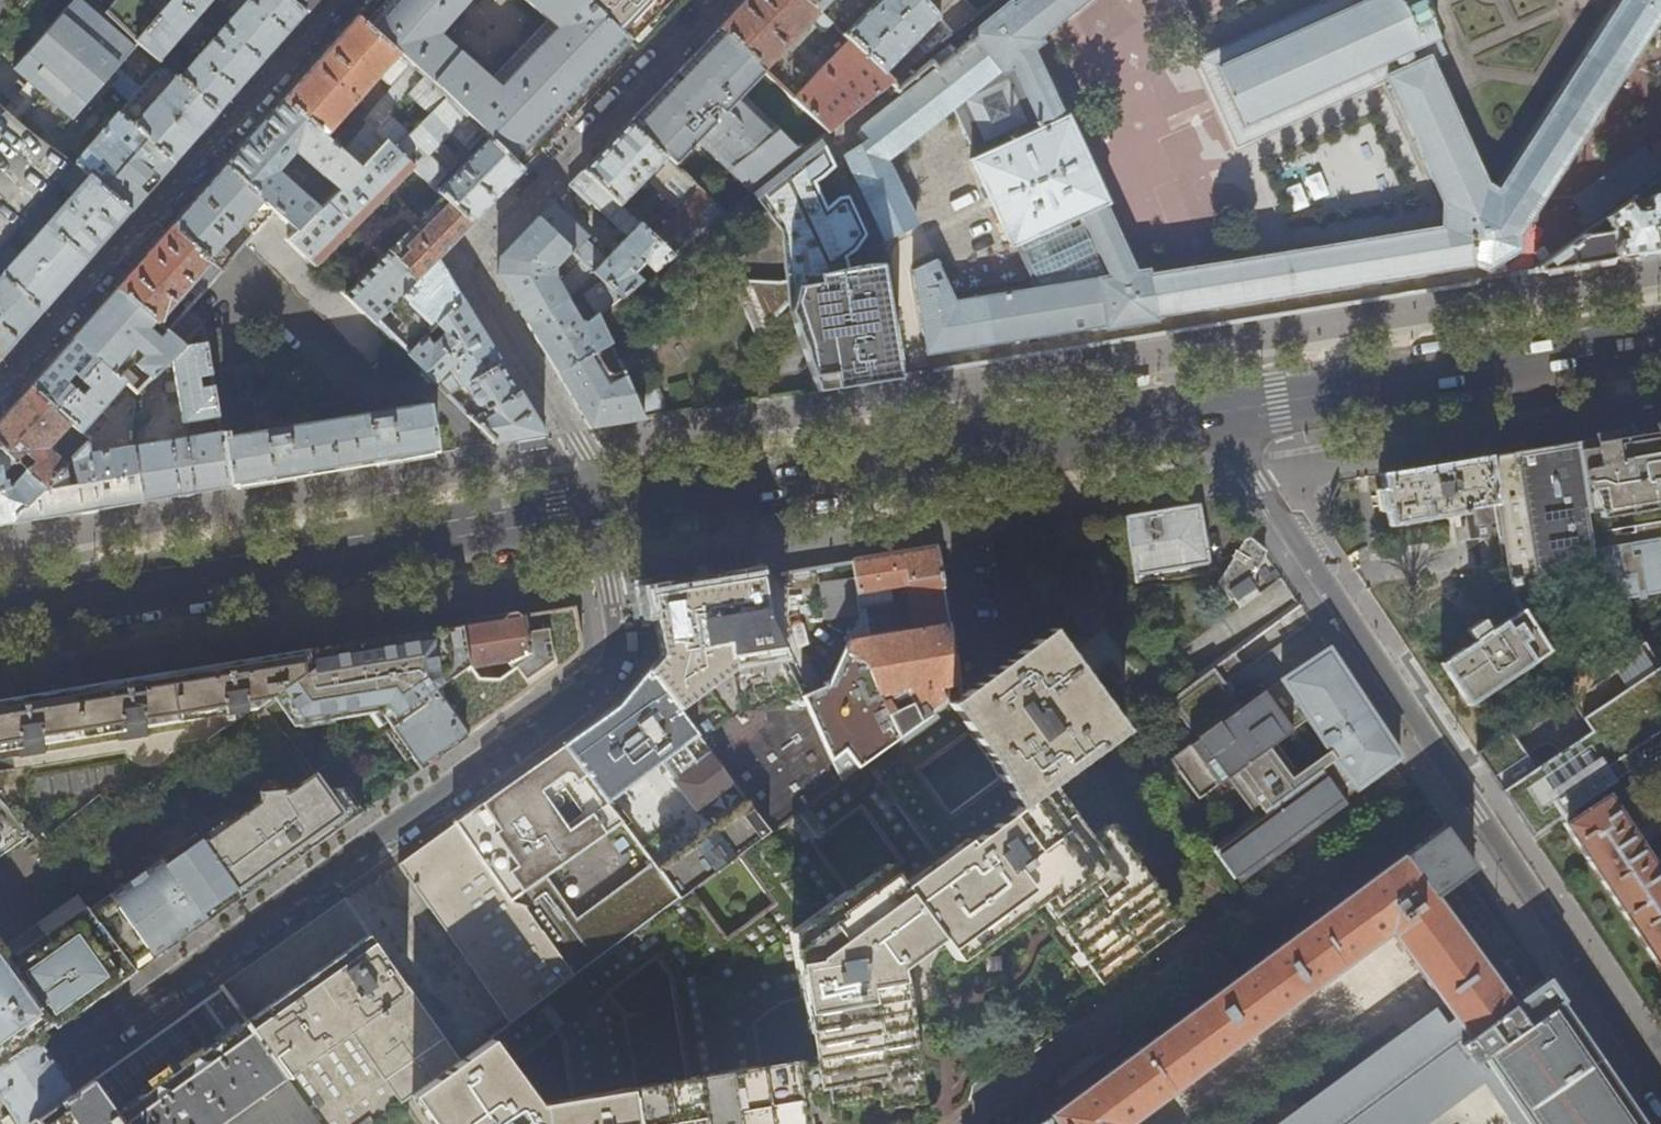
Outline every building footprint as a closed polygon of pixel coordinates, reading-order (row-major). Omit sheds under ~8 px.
[(65,8),(19,62),(0,44),(0,108),(74,166),(75,165),(130,212),(153,185),(174,162),(120,114),(124,108),(158,70),(163,64),(158,60),(137,41),(106,14),(90,0),(56,0),(65,8)] [(106,14),(137,41),(173,0),(118,0),(106,14)] [(210,0),(173,0),(137,41),(158,60),(210,0)] [(289,0),(247,0),(179,78),(218,112),(238,89),(276,46),(305,13),(289,0)] [(305,13),(316,0),(289,0),(305,13)] [(365,26),(423,79),(484,135),(488,139),(515,163),(532,146),(590,86),(630,43),(587,0),(540,0),(565,23),(491,99),(431,43),(469,0),(387,0),(365,26)] [(672,0),(587,0),(630,43),(667,5),(672,0)] [(818,12),(806,0),(746,0),(745,1),(731,16),(719,28),(762,70),(813,17),(815,22),(823,29),(829,22),(818,12)] [(818,12),(830,0),(806,0),(818,12)] [(958,301),(936,260),(914,271),(926,356),(1107,325),(1107,327),(1106,327),(1106,329),(1109,328),(1109,327),(1152,321),(1153,322),(1156,321),(1155,319),(1154,319),(1154,316),(1473,263),(1486,270),(1487,280),(1526,273),(1532,272),(1516,250),(1516,236),(1660,17),(1660,0),(1623,0),(1497,190),(1484,182),(1482,179),(1481,179),(1473,159),(1472,160),(1465,142),(1464,139),(1463,140),(1455,122),(1456,122),(1455,119),(1454,119),(1446,101),(1447,101),(1446,99),(1445,99),(1437,82),(1437,81),(1436,79),(1427,61),(1428,60),(1427,59),(1438,54),(1439,53),(1439,54),(1443,53),(1441,50),(1440,50),(1429,23),(1430,22),(1429,18),(1428,18),(1420,0),(1321,0),(1195,58),(1236,145),(1385,78),(1441,199),(1442,226),(1147,275),(1147,273),(1146,270),(1144,270),(1144,271),(1134,272),(1102,203),(1107,201),(1066,114),(1062,116),(1030,49),(1038,43),(1039,44),(1042,41),(1040,39),(1039,39),(1037,37),(1083,0),(1007,0),(1009,3),(1007,5),(967,36),(969,39),(954,52),(949,46),(914,74),(920,82),(856,134),(865,146),(843,164),(887,245),(918,224),(886,161),(954,106),(978,156),(974,158),(973,157),(970,158),(971,161),(972,160),(1010,243),(1009,243),(1011,246),(1015,244),(1037,286),(958,301)] [(952,34),(920,0),(878,0),(844,35),(850,41),(892,82),(952,34)] [(952,34),(995,0),(920,0),(952,34)] [(373,134),(423,79),(365,26),(356,18),(339,37),(325,53),(304,77),(283,101),(325,138),(378,79),(394,93),(347,146),(337,137),(331,144),(360,169),(385,144),(373,134)] [(762,70),(719,28),(690,59),(674,76),(647,104),(628,124),(674,167),(696,144),(751,195),(758,190),(763,186),(770,179),(775,175),(802,154),(742,96),(764,73),(762,70)] [(827,133),(892,82),(850,41),(792,100),(827,133)] [(179,78),(163,64),(158,70),(171,82),(137,120),(124,108),(120,114),(174,162),(196,137),(218,112),(179,78)] [(463,157),(484,135),(423,79),(373,134),(385,144),(432,188),(455,165),(458,169),(436,192),(471,224),(497,197),(523,170),(515,163),(488,139),(467,160),(463,157)] [(331,144),(325,138),(283,101),(254,134),(225,167),(273,211),(297,232),(360,169),(331,144)] [(32,214),(74,166),(0,108),(0,252),(32,214)] [(601,152),(583,171),(620,207),(640,186),(644,189),(650,183),(680,211),(654,239),(674,258),(726,216),(674,167),(628,124),(601,152)] [(802,154),(775,175),(770,179),(763,186),(758,190),(782,224),(793,278),(793,279),(780,282),(741,283),(732,286),(733,291),(739,289),(753,332),(747,335),(748,339),(758,335),(779,308),(786,306),(803,342),(812,377),(818,391),(864,384),(899,378),(881,265),(866,265),(849,269),(846,258),(856,250),(867,235),(848,196),(838,197),(826,207),(815,182),(824,176),(834,166),(821,139),(802,154)] [(432,188),(385,144),(360,169),(297,232),(288,241),(374,325),(436,259),(437,260),(448,248),(471,224),(436,192),(432,188)] [(1592,222),(1660,171),(1660,170),(1645,149),(1576,200),(1592,222)] [(106,239),(130,212),(75,165),(74,166),(32,214),(86,261),(106,239)] [(259,226),(273,211),(225,167),(197,199),(171,228),(221,271),(233,257),(221,247),(247,216),(259,226)] [(654,239),(620,207),(583,171),(567,187),(589,205),(592,203),(627,236),(605,259),(584,239),(587,236),(553,202),(538,218),(595,273),(622,299),(641,284),(642,283),(634,275),(645,264),(654,273),(674,258),(654,239)] [(1658,184),(1659,194),(1651,195),(1649,197),(1648,199),(1637,195),(1532,272),(1547,270),(1660,251),(1660,183),(1658,184)] [(758,190),(751,195),(780,231),(786,279),(793,278),(782,224),(758,190)] [(297,232),(273,211),(259,226),(244,244),(375,372),(398,348),(374,325),(288,241),(297,232)] [(86,261),(32,214),(0,252),(0,273),(43,311),(63,287),(86,261)] [(577,287),(595,273),(538,218),(499,259),(498,263),(497,275),(506,289),(526,322),(564,295),(555,278),(553,269),(559,264),(568,275),(561,281),(571,291),(577,287)] [(210,284),(221,271),(171,228),(159,242),(146,257),(117,289),(155,321),(167,331),(169,332),(176,324),(165,315),(173,306),(177,309),(182,302),(179,299),(200,275),(210,284)] [(444,272),(437,260),(436,259),(374,325),(398,348),(407,357),(461,299),(444,272)] [(43,311),(0,273),(0,359),(21,335),(43,311)] [(595,273),(577,287),(597,317),(587,325),(580,322),(564,295),(526,322),(537,340),(560,378),(568,392),(591,428),(610,425),(643,420),(633,396),(623,373),(618,362),(609,341),(599,318),(622,299),(595,273)] [(651,307),(641,284),(622,299),(599,318),(609,341),(651,307)] [(189,294),(196,300),(203,292),(196,286),(189,294)] [(149,329),(155,321),(117,289),(97,312),(74,338),(99,359),(115,373),(137,349),(143,355),(136,363),(151,377),(171,358),(183,345),(169,332),(167,331),(160,338),(149,329)] [(739,289),(733,291),(747,335),(753,332),(739,289)] [(461,299),(407,357),(447,396),(464,386),(500,363),(480,331),(461,299)] [(201,327),(183,345),(171,358),(183,438),(207,434),(205,419),(217,417),(211,386),(199,388),(198,377),(209,375),(201,327)] [(81,381),(99,359),(74,338),(52,363),(30,388),(56,411),(74,389),(67,383),(74,375),(81,381)] [(637,354),(618,362),(623,373),(641,366),(637,354)] [(125,381),(115,373),(99,359),(81,381),(89,388),(83,396),(74,389),(56,411),(71,423),(81,432),(125,381)] [(500,363),(464,386),(480,411),(468,417),(496,444),(517,440),(544,435),(510,379),(500,363)] [(132,373),(125,381),(137,391),(145,383),(132,373)] [(1150,377),(1123,381),(1124,389),(1148,386),(1150,377)] [(56,411),(30,388),(9,412),(0,422),(0,449),(18,465),(22,468),(27,464),(21,458),(25,454),(34,462),(26,471),(43,486),(63,467),(65,465),(48,448),(71,423),(56,411)] [(658,389),(633,396),(643,420),(655,418),(668,416),(658,389)] [(225,432),(220,434),(230,488),(275,480),(367,465),(437,453),(429,406),(227,439),(225,432)] [(1576,442),(1588,518),(1597,516),(1597,522),(1660,511),(1660,428),(1640,432),(1576,442)] [(220,433),(133,448),(143,502),(188,495),(230,488),(220,434),(220,433)] [(67,485),(63,467),(43,486),(12,524),(85,512),(143,502),(133,448),(88,455),(86,443),(71,458),(75,484),(67,485)] [(1487,457),(1495,506),(1509,587),(1589,549),(1573,443),(1531,450),(1487,457)] [(18,465),(0,449),(0,476),(8,475),(18,465)] [(1466,510),(1495,506),(1487,457),(1427,467),(1380,475),(1382,491),(1378,492),(1382,513),(1385,513),(1388,528),(1447,518),(1449,526),(1462,523),(1461,517),(1467,516),(1466,510)] [(12,524),(43,486),(26,471),(10,488),(6,488),(5,483),(1,484),(0,478),(0,526),(12,524)] [(1207,561),(1199,504),(1164,510),(1123,517),(1132,565),(1131,567),(1133,576),(1208,564),(1207,561)] [(1592,538),(1604,610),(1660,600),(1660,527),(1592,538)] [(1218,583),(1236,611),(1259,595),(1248,579),(1264,554),(1247,539),(1218,583)] [(956,696),(961,692),(935,548),(894,554),(851,561),(858,593),(864,612),(828,686),(802,697),(832,761),(844,778),(951,700),(956,696)] [(776,641),(758,577),(722,583),(684,589),(650,594),(656,631),(660,656),(654,662),(647,671),(770,833),(844,778),(832,761),(802,697),(776,641)] [(556,610),(490,621),(462,625),(470,664),(434,689),(466,733),(467,733),(498,710),(559,667),(572,658),(580,648),(573,607),(556,610)] [(1467,706),(1548,652),(1521,611),(1486,634),(1485,631),(1472,640),(1474,642),(1440,665),(1467,706)] [(309,666),(273,692),(292,719),(315,715),(316,722),(364,714),(363,707),(377,705),(391,725),(389,727),(420,771),(433,761),(468,736),(466,733),(434,689),(470,664),(462,625),(386,638),(336,646),(307,651),(309,666)] [(1017,807),(1049,786),(1108,743),(1124,731),(1050,629),(1013,656),(1013,654),(965,689),(961,692),(956,696),(951,700),(995,760),(1017,807)] [(1490,773),(1505,779),(1510,788),(1503,793),(1520,819),(1532,836),(1641,763),(1630,749),(1660,727),(1660,677),(1640,641),(1575,673),(1562,691),(1477,754),(1483,763),(1490,773)] [(1240,684),(1235,677),(1229,681),(1217,664),(1129,728),(1213,849),(1380,728),(1372,715),(1328,649),(1246,704),(1235,689),(1240,684)] [(309,666),(307,651),(259,659),(194,670),(142,678),(33,696),(0,702),(0,804),(41,843),(98,795),(111,811),(273,692),(309,666)] [(770,833),(647,671),(631,690),(617,706),(591,725),(563,745),(623,824),(653,864),(680,899),(770,833)] [(1380,728),(1213,849),(1234,878),(1266,855),(1333,806),(1399,757),(1380,728)] [(547,877),(623,824),(563,745),(547,756),(521,774),(496,791),(465,814),(453,822),(454,824),(508,902),(526,909),(576,975),(680,899),(653,864),(577,918),(547,877)] [(1049,786),(1017,807),(904,889),(936,934),(951,954),(1039,890),(1076,939),(1101,974),(1171,925),(1119,853),(1101,829),(1088,839),(1078,825),(1058,799),(1049,786)] [(102,922),(287,793),(284,789),(258,792),(259,802),(203,843),(200,840),(163,866),(159,860),(92,908),(102,922)] [(345,789),(326,790),(348,821),(361,812),(345,789)] [(1660,966),(1660,877),(1643,852),(1647,849),(1639,835),(1634,838),(1606,797),(1565,824),(1660,966)] [(27,837),(0,806),(0,857),(27,837)] [(576,975),(526,909),(508,902),(454,824),(397,864),(510,1024),(576,975)] [(1480,1074),(1489,1067),(1509,1095),(1499,1102),(1511,1119),(1521,1112),(1529,1123),(1632,1123),(1587,1065),(1594,1060),(1582,1042),(1555,1004),(1562,1000),(1547,978),(1541,982),(1523,958),(1463,875),(1475,867),(1461,849),(1443,826),(1037,1123),(1128,1123),(1127,1123),(1391,930),(1449,1009),(1292,1123),(1412,1123),(1480,1074)] [(936,934),(904,889),(883,861),(794,927),(818,1065),(824,1096),(842,1093),(875,1087),(878,1102),(913,1097),(899,1023),(889,968),(914,950),(936,934)] [(1,950),(0,948),(0,995),(102,922),(92,908),(82,893),(1,950)] [(344,902),(290,940),(221,988),(319,1123),(373,1123),(416,1093),(457,1062),(344,902)] [(0,995),(0,1089),(46,1057),(47,1058),(50,1056),(36,1034),(52,1023),(55,1028),(73,1016),(107,991),(137,970),(102,922),(0,995)] [(221,988),(152,1037),(75,1092),(76,1093),(27,1123),(319,1123),(221,988)] [(824,1096),(818,1065),(748,1076),(747,1071),(546,1104),(547,1110),(534,1111),(505,1072),(510,1067),(490,1040),(490,1039),(457,1062),(416,1093),(438,1123),(828,1123),(824,1096)] [(0,1089),(0,1099),(2,1102),(8,1111),(61,1078),(61,1077),(63,1075),(57,1065),(50,1056),(47,1058),(46,1057),(0,1089)] [(1480,1074),(1499,1102),(1509,1095),(1489,1067),(1480,1074)] [(8,1111),(12,1117),(17,1123),(27,1123),(76,1093),(75,1092),(68,1082),(63,1075),(61,1077),(61,1078),(8,1111)] [(1521,1112),(1511,1119),(1515,1123),(1529,1123),(1521,1112)]
